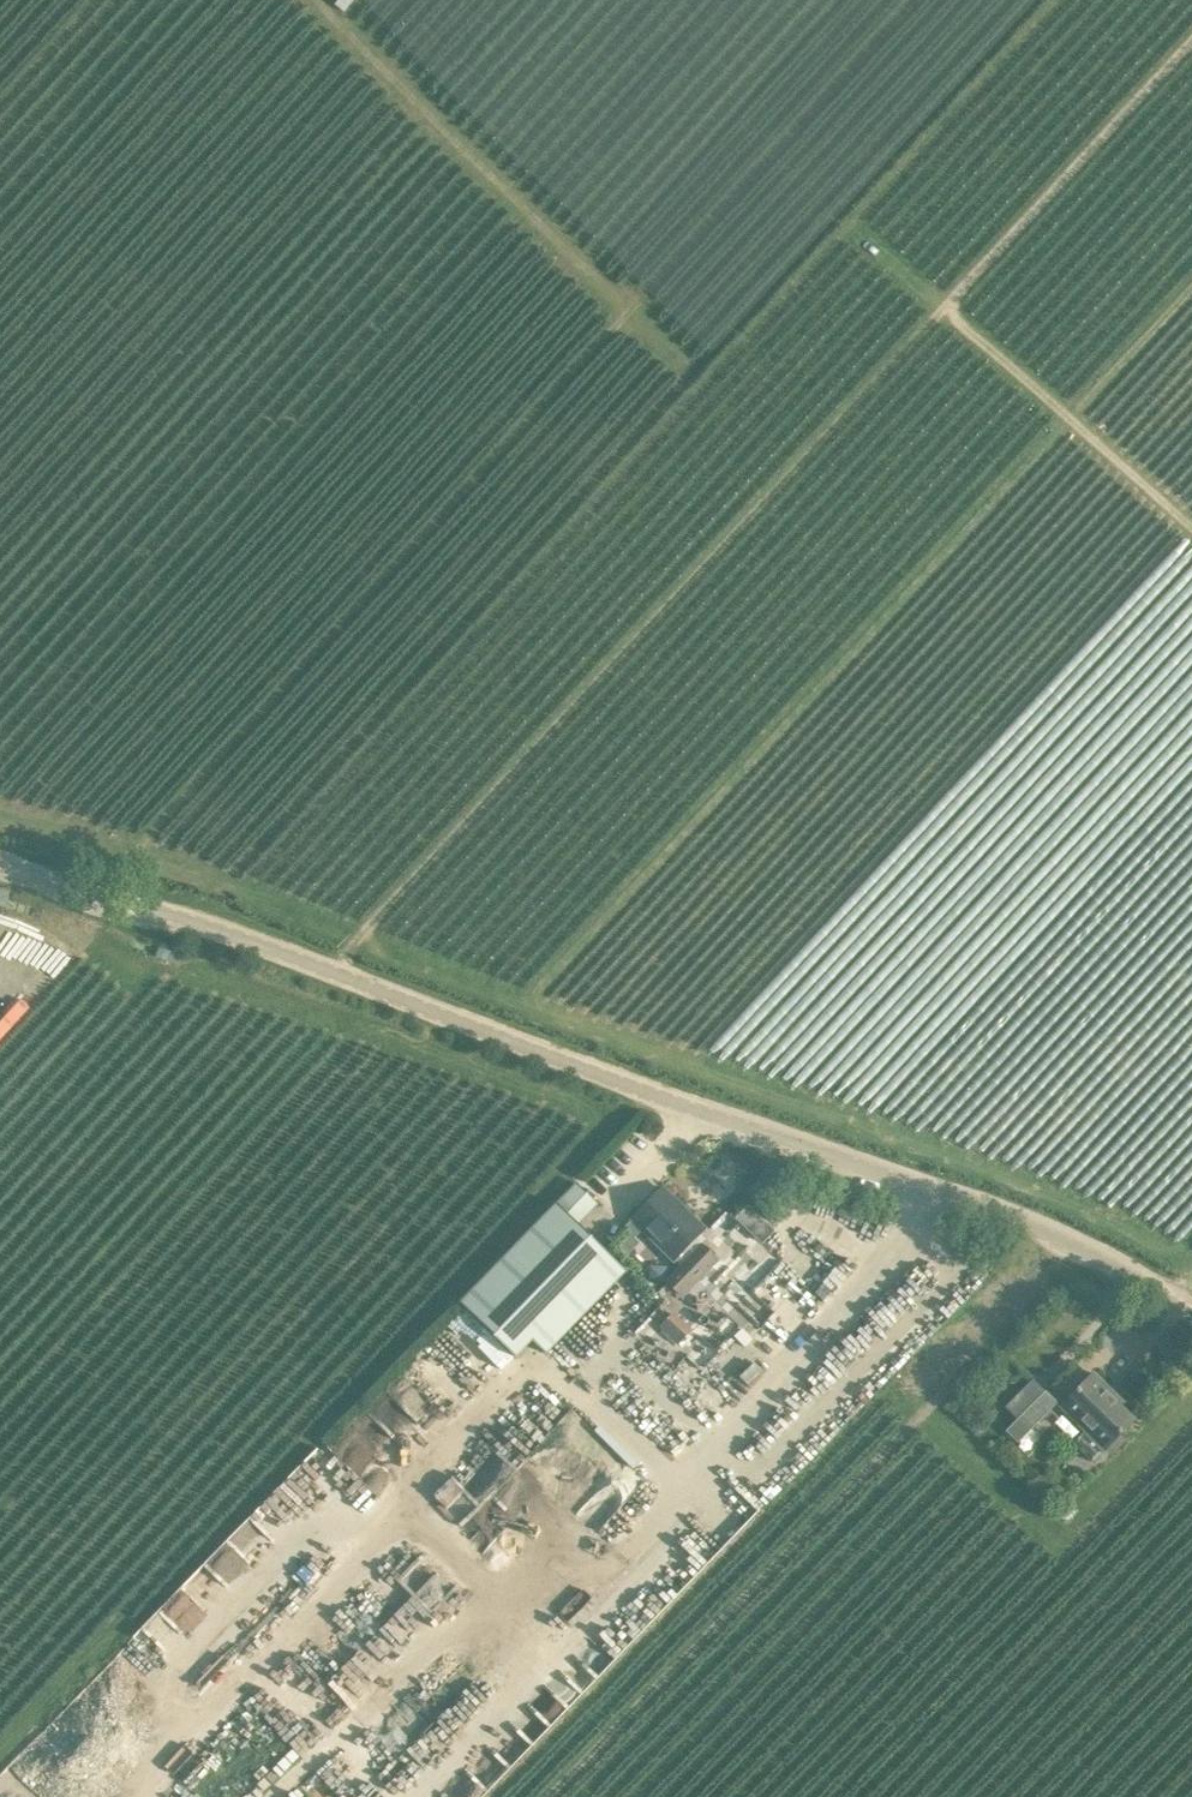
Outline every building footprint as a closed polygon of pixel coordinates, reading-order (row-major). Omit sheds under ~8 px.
[(0,1018),(0,1033),(27,1008),(19,1000),(0,1018)] [(695,1238),(704,1228),(663,1188),(633,1219),(674,1260),(676,1258),(683,1264),(667,1280),(683,1296),(717,1260),(695,1238)] [(556,1205),(460,1304),(514,1358),(532,1340),(546,1354),(626,1272),(556,1205)] [(1094,1374),(1061,1407),(1103,1449),(1133,1419),(1105,1394),(1109,1388),(1094,1374)] [(377,1422),(389,1425),(393,1412),(399,1414),(399,1413),(424,1421),(433,1394),(391,1380),(377,1422)] [(1034,1428),(1058,1403),(1046,1391),(1019,1420),(1022,1416),(1034,1428)] [(444,1504),(469,1480),(485,1496),(515,1467),(488,1440),(469,1459),(487,1478),(477,1488),(464,1475),(439,1499),(444,1504)] [(426,1553),(396,1574),(423,1611),(452,1590),(426,1553)]
